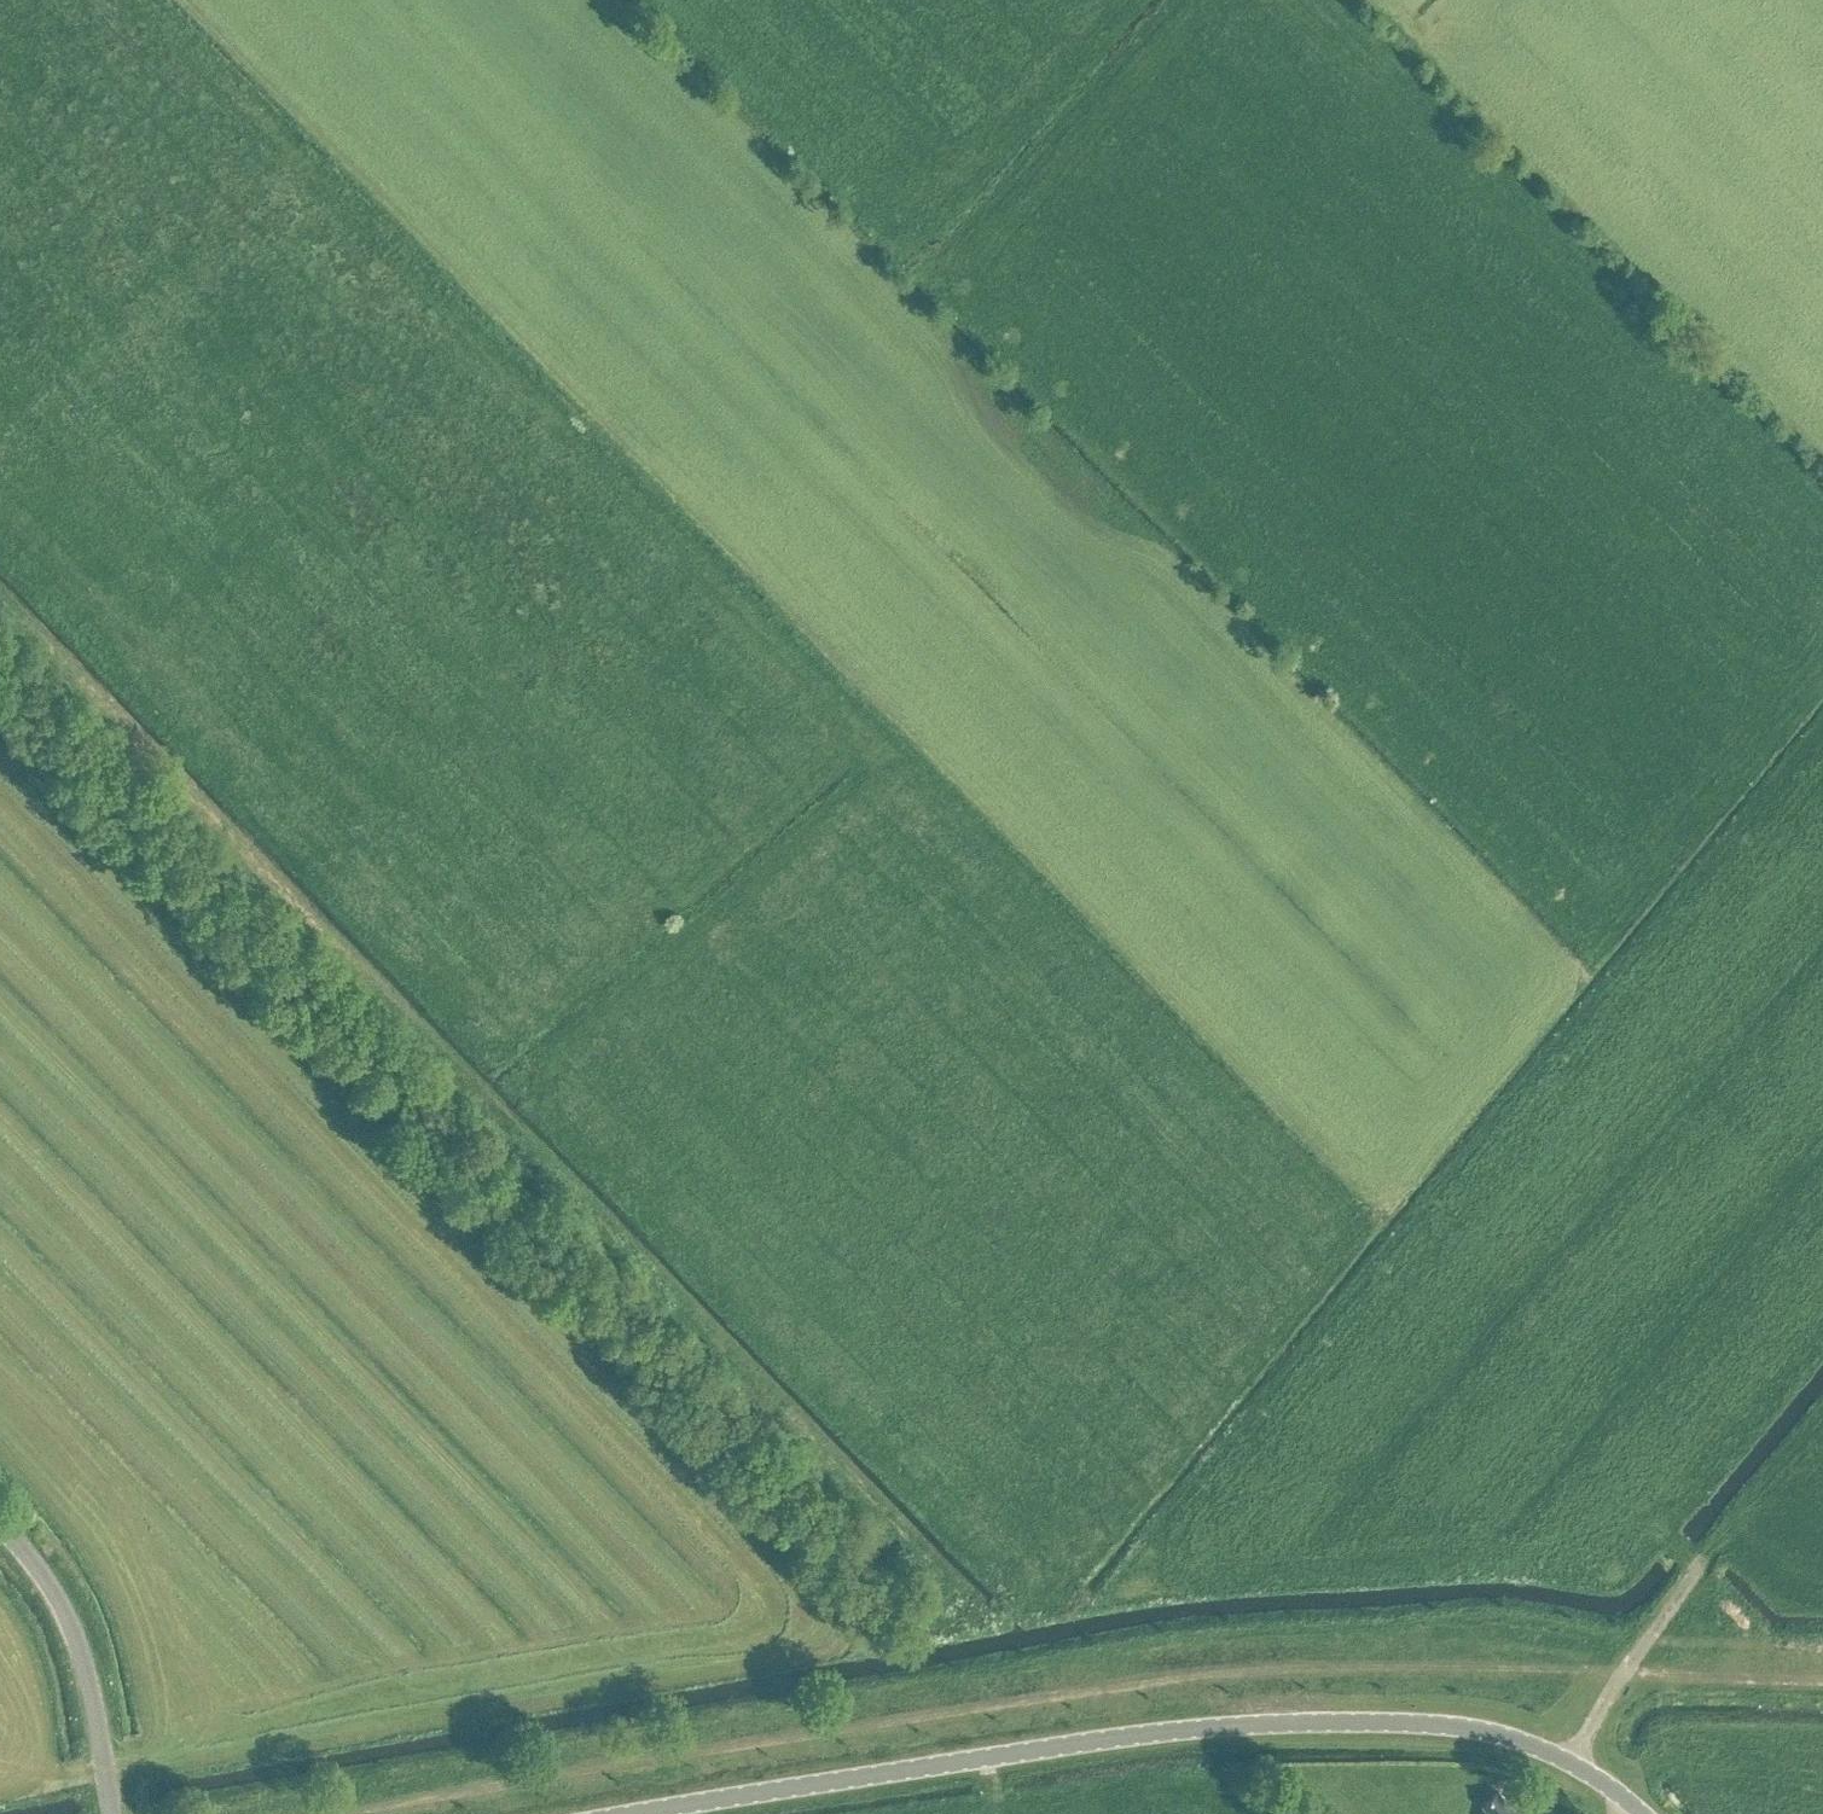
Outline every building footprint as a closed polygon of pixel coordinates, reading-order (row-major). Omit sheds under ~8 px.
[(1483,1804),(1487,1809),(1482,1813),(1533,1813),(1522,1803),(1518,1807),(1499,1788),(1483,1804)]
